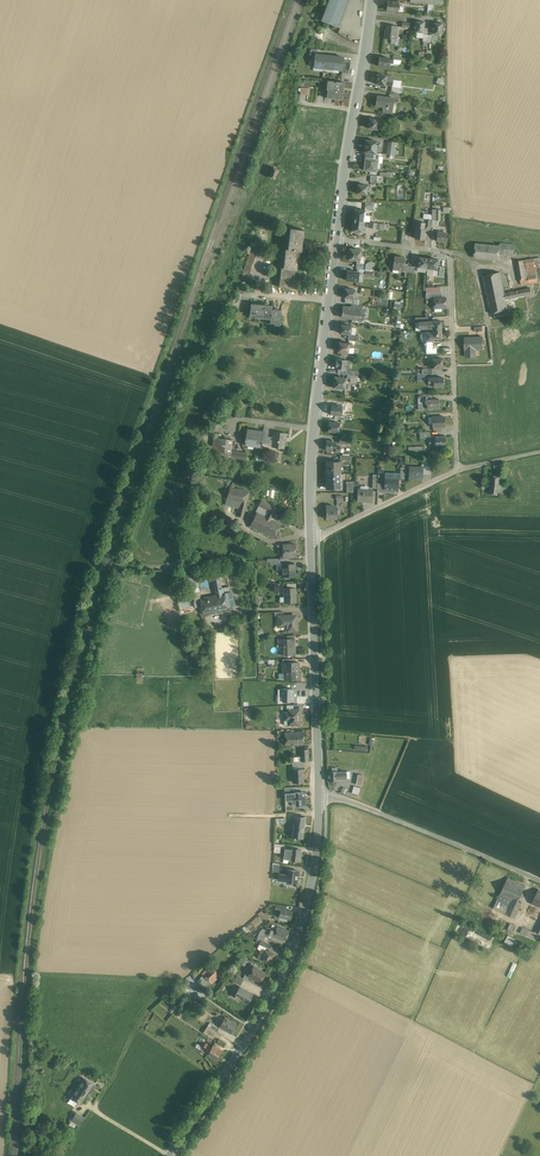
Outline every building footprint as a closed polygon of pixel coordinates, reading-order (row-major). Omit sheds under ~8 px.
[(339,27),(349,0),(329,0),(321,21),(339,27)] [(398,12),(400,1),(391,0),(388,0),(387,10),(398,12)] [(424,31),(425,20),(415,19),(414,30),(424,31)] [(432,32),(443,33),(444,22),(434,21),(432,32)] [(384,36),(397,38),(398,25),(386,24),(384,36)] [(314,65),(324,66),(325,53),(315,52),(314,65)] [(324,66),(333,68),(335,54),(325,53),(324,66)] [(333,68),(343,69),(344,58),(345,55),(335,54),(333,68)] [(390,56),(379,54),(378,65),(389,66),(390,56)] [(351,59),(344,58),(343,69),(342,73),(350,74),(351,59)] [(376,72),(375,81),(387,82),(388,73),(376,72)] [(325,96),(343,98),(345,81),(326,79),(325,96)] [(383,112),(392,113),(394,96),(377,94),(375,105),(384,106),(383,112)] [(368,127),(378,128),(380,118),(369,116),(368,127)] [(365,136),(364,149),(367,150),(377,151),(379,138),(365,136)] [(396,141),(389,140),(388,153),(394,154),(396,141)] [(367,150),(365,162),(378,164),(379,152),(377,151),(367,150)] [(377,170),(378,164),(365,162),(364,169),(377,170)] [(278,169),(273,167),(270,178),(275,180),(277,174),(276,174),(278,169)] [(355,193),(366,194),(368,184),(357,183),(355,193)] [(366,198),(366,209),(375,209),(375,198),(366,198)] [(355,208),(353,220),(364,221),(366,210),(355,208)] [(363,231),(364,221),(353,220),(352,229),(363,231)] [(417,220),(416,237),(425,238),(426,221),(417,220)] [(370,227),(385,229),(386,223),(371,221),(370,227)] [(291,228),(288,249),(299,250),(301,251),(304,230),(291,228)] [(439,230),(437,241),(447,242),(449,232),(439,230)] [(475,242),(474,258),(499,260),(500,254),(515,255),(516,243),(501,242),(501,244),(475,242)] [(361,263),(361,260),(362,248),(350,247),(349,259),(357,260),(357,268),(360,268),(374,269),(375,264),(375,261),(370,261),(366,263),(361,263)] [(242,275),(249,277),(258,250),(252,248),(242,275)] [(286,249),(283,268),(295,270),(296,270),(299,250),(288,249),(286,249)] [(405,264),(406,256),(394,255),(392,268),(404,270),(408,270),(409,265),(405,264)] [(409,270),(427,272),(429,256),(419,255),(418,266),(409,265),(409,270)] [(440,258),(429,256),(427,272),(444,274),(445,267),(439,266),(440,258)] [(517,261),(522,285),(539,282),(534,258),(517,261)] [(279,287),(292,289),(295,270),(283,268),(282,267),(279,287)] [(346,269),(345,280),(358,281),(359,270),(346,269)] [(501,271),(483,275),(491,313),(508,309),(506,299),(533,294),(532,286),(505,292),(501,271)] [(434,308),(447,308),(447,296),(441,296),(440,286),(427,287),(428,297),(433,296),(434,308)] [(345,287),(344,296),(346,297),(346,302),(354,303),(355,297),(356,288),(345,287)] [(239,306),(244,293),(237,291),(233,304),(239,306)] [(250,316),(264,317),(265,303),(251,302),(250,316)] [(272,304),(265,303),(264,317),(271,317),(272,309),(272,304)] [(343,305),(342,317),(362,319),(363,304),(351,303),(351,306),(343,305)] [(281,310),(272,309),(271,317),(271,322),(280,323),(281,310)] [(432,329),(432,330),(442,330),(441,319),(418,320),(418,329),(432,329)] [(340,323),(339,333),(349,334),(349,339),(359,340),(360,335),(351,334),(352,324),(340,323)] [(442,338),(442,330),(432,330),(425,331),(426,339),(442,338)] [(484,336),(465,336),(465,357),(478,357),(478,350),(485,349),(484,336)] [(355,342),(338,341),(337,351),(338,352),(338,355),(345,355),(346,352),(354,353),(355,342)] [(336,367),(346,368),(347,363),(351,363),(351,359),(337,357),(336,367)] [(419,374),(443,374),(442,357),(432,358),(432,368),(418,368),(419,374)] [(334,375),(333,387),(346,388),(347,376),(334,375)] [(434,387),(444,386),(443,375),(429,376),(429,383),(434,383),(434,387)] [(427,407),(439,407),(439,397),(426,397),(427,407)] [(336,418),(341,419),(342,404),(331,403),(330,415),(336,415),(336,418)] [(445,426),(445,415),(433,415),(433,430),(442,430),(442,426),(445,426)] [(328,431),(339,432),(340,421),(329,420),(328,431)] [(289,442),(289,433),(275,432),(275,437),(268,437),(269,428),(266,428),(266,430),(249,429),(248,443),(274,445),(274,447),(286,448),(286,442),(289,442)] [(435,445),(446,445),(445,435),(435,435),(435,445)] [(207,455),(248,459),(249,452),(234,450),(235,440),(215,437),(214,445),(208,444),(207,455)] [(327,439),(326,450),(340,451),(340,445),(337,445),(337,440),(327,439)] [(409,466),(409,479),(418,479),(418,478),(424,478),(424,473),(431,473),(431,465),(429,465),(429,458),(425,458),(422,466),(409,466)] [(325,461),(325,473),(341,473),(341,461),(325,461)] [(341,488),(341,473),(325,473),(326,488),(341,488)] [(385,473),(385,489),(400,489),(400,473),(385,473)] [(490,474),(489,493),(506,494),(507,487),(503,487),(504,475),(490,474)] [(246,510),(251,492),(232,487),(227,505),(246,510)] [(358,502),(372,502),(372,488),(358,488),(358,502)] [(252,526),(276,539),(283,525),(273,519),(279,508),(264,500),(261,506),(270,511),(267,516),(260,512),(252,526)] [(326,519),(337,519),(337,504),(326,504),(326,519)] [(283,557),(297,556),(296,544),(283,544),(283,557)] [(283,576),(296,576),(296,563),(283,563),(283,576)] [(197,569),(183,572),(185,579),(198,577),(197,569)] [(206,616),(230,611),(227,594),(231,593),(230,586),(225,587),(223,577),(214,579),(217,595),(202,598),(206,616)] [(298,603),(297,587),(285,587),(286,603),(298,603)] [(288,633),(300,633),(300,615),(279,615),(279,628),(288,627),(288,633)] [(285,656),(297,655),(296,639),(278,639),(279,649),(284,648),(285,656)] [(280,681),(302,681),(302,662),(295,662),(295,659),(284,659),(284,674),(280,675),(280,681)] [(296,700),(296,690),(282,690),(282,701),(296,700)] [(286,726),(303,726),(303,711),(295,711),(295,706),(288,706),(288,711),(285,711),(286,726)] [(305,745),(304,732),(286,732),(287,745),(305,745)] [(310,761),(309,749),(302,749),(302,758),(296,758),(296,761),(310,761)] [(294,782),(305,782),(305,767),(293,768),(294,782)] [(351,778),(351,770),(338,770),(338,767),(330,767),(331,771),(328,771),(328,782),(339,781),(339,779),(351,778)] [(364,786),(366,775),(357,773),(355,784),(364,786)] [(359,797),(361,788),(354,786),(352,792),(347,791),(348,788),(343,787),(342,793),(359,797)] [(307,793),(293,794),(293,806),(307,806),(307,793)] [(306,838),(308,817),(295,817),(292,836),(306,838)] [(302,862),(303,850),(287,848),(285,860),(302,862)] [(299,885),(301,872),(287,870),(287,874),(282,874),(281,881),(293,882),(293,884),(299,885)] [(525,886),(508,878),(501,893),(518,901),(518,900),(525,886)] [(518,901),(501,893),(497,900),(509,906),(505,914),(514,918),(522,902),(518,900),(518,901)] [(509,906),(497,900),(493,908),(505,914),(509,906)] [(293,920),(295,911),(287,910),(288,906),(278,905),(275,920),(289,922),(290,920),(293,920)] [(262,909),(259,914),(267,920),(270,915),(262,909)] [(256,917),(252,922),(257,927),(262,922),(256,917)] [(515,926),(510,923),(507,930),(512,933),(515,926)] [(268,935),(286,941),(290,931),(272,925),(268,935)] [(535,939),(538,933),(523,927),(520,933),(535,939)] [(505,943),(519,950),(522,944),(515,941),(516,938),(509,934),(505,943)] [(260,958),(272,965),(279,954),(267,947),(260,958)] [(245,957),(241,962),(245,966),(250,961),(245,957)] [(248,975),(264,984),(270,974),(254,965),(248,975)] [(221,974),(213,966),(199,981),(206,988),(221,974)] [(235,974),(233,981),(242,985),(245,978),(235,974)] [(242,987),(236,996),(252,1005),(257,996),(242,987)] [(239,1024),(226,1017),(221,1026),(233,1034),(239,1024)] [(215,1021),(214,1024),(211,1023),(206,1032),(214,1037),(220,1028),(218,1027),(220,1024),(215,1021)] [(209,1055),(208,1057),(218,1062),(225,1050),(215,1045),(214,1047),(207,1043),(202,1051),(209,1055)] [(83,1078),(70,1098),(82,1105),(94,1085),(83,1078)] [(85,1118),(76,1113),(71,1122),(80,1127),(85,1118)]
